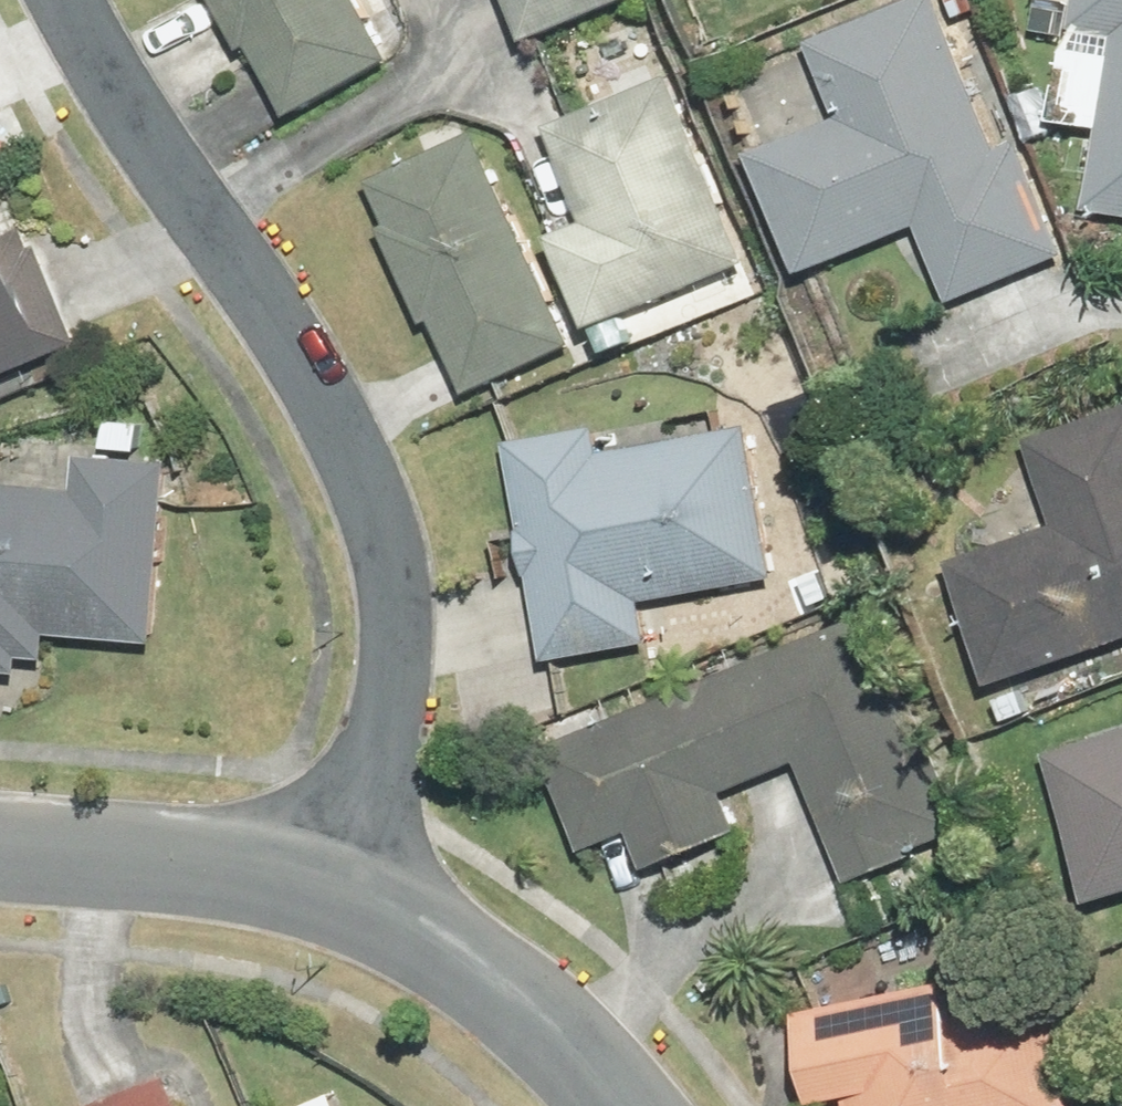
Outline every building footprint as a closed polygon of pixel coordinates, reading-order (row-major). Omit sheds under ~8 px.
[(287,134),(401,66),(361,0),(207,0),(287,134)] [(521,53),(644,5),(642,0),(501,0),(521,53)] [(948,0),(900,0),(798,39),(834,133),(756,162),(801,278),(909,236),(934,302),(1047,259),(948,0)] [(1085,224),(1121,228),(1121,0),(1074,0),(1069,43),(1105,47),(1085,224)] [(749,280),(670,84),(550,132),(589,230),(554,244),(594,342),(749,280)] [(475,140),(367,186),(461,406),(569,360),(475,140)] [(67,350),(29,258),(4,268),(0,257),(0,377),(67,350)] [(949,578),(987,692),(1121,646),(1121,423),(1016,458),(1046,545),(949,578)] [(517,449),(537,675),(648,666),(643,605),(776,592),(764,455),(630,466),(628,439),(517,449)] [(0,501),(0,682),(48,683),(48,650),(158,652),(161,466),(78,465),(78,502),(0,501)] [(877,630),(537,761),(576,862),(632,840),(644,871),(739,834),(727,803),(793,778),(832,878),(955,830),(877,630)] [(1084,912),(1121,901),(1121,747),(1041,772),(1084,912)] [(1050,952),(831,979),(835,1010),(797,1014),(808,1105),(1069,1105),(1050,952)] [(131,1105),(171,1105),(164,1091),(131,1105)]
